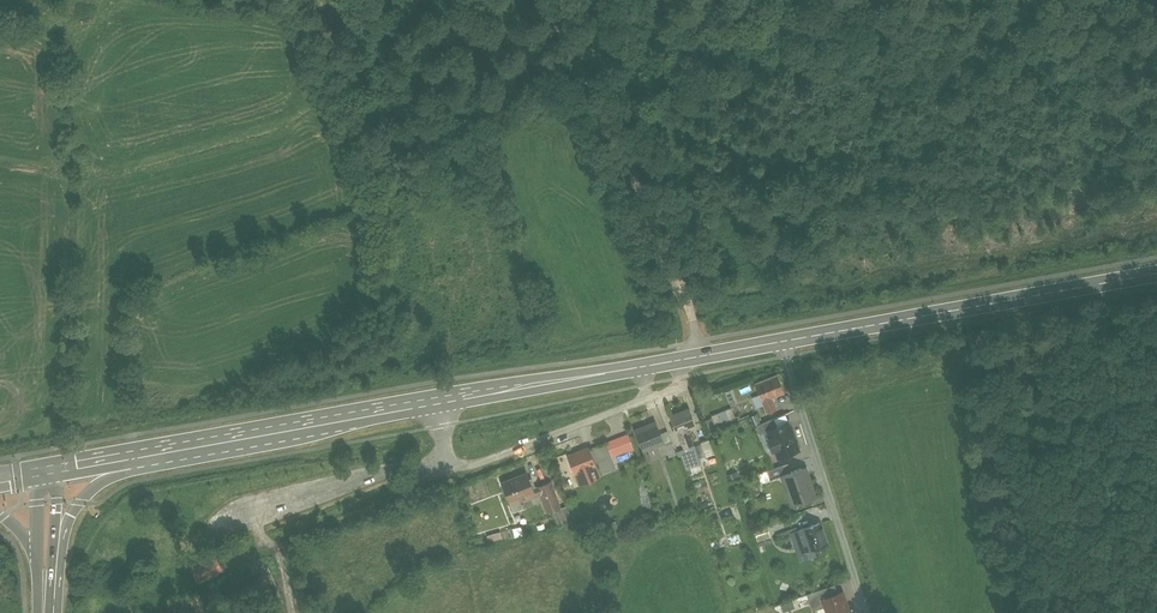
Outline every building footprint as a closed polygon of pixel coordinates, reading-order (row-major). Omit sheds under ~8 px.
[(781,416),(776,403),(787,399),(779,378),(757,386),(765,407),(766,407),(771,420),(781,416)] [(712,415),(715,427),(737,420),(733,408),(712,415)] [(693,411),(673,419),(679,435),(680,434),(688,455),(699,451),(691,430),(699,427),(693,411)] [(805,457),(792,422),(769,431),(782,466),(805,457)] [(660,425),(638,433),(645,453),(668,445),(660,425)] [(632,438),(608,447),(613,461),(637,452),(632,438)] [(710,440),(703,443),(708,456),(714,454),(710,440)] [(591,449),(568,458),(581,492),(604,483),(591,449)] [(823,505),(810,471),(787,479),(800,513),(823,505)] [(529,474),(503,484),(512,507),(537,498),(529,474)] [(565,515),(554,485),(539,491),(550,520),(565,515)] [(831,552),(821,525),(800,533),(810,560),(831,552)] [(200,583),(227,572),(221,556),(193,567),(200,583)] [(846,593),(824,601),(828,612),(854,612),(846,593)] [(782,604),(785,612),(796,608),(793,600),(782,604)]
